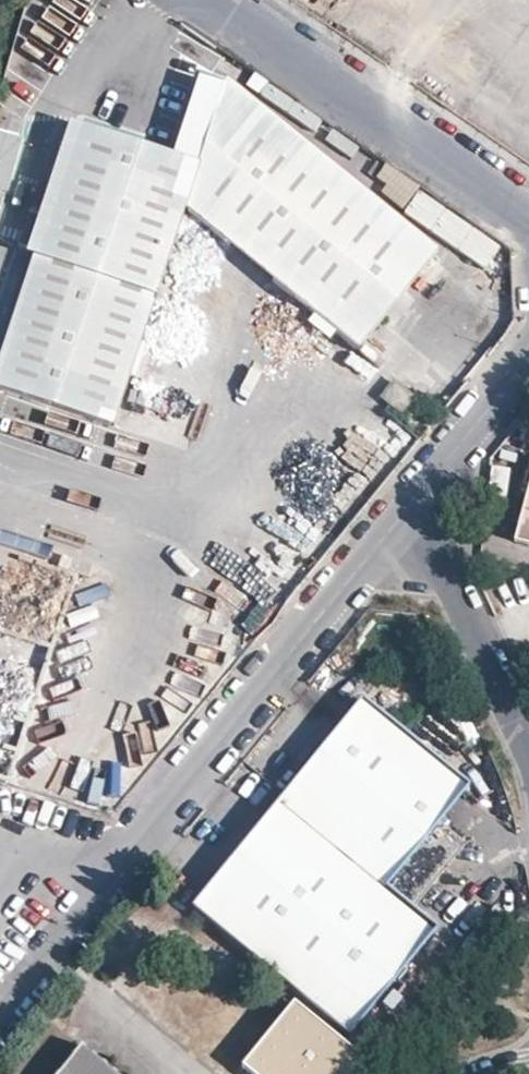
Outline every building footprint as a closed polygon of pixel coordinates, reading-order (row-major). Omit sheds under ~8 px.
[(227,82),(188,203),(360,345),(440,246),(229,74),(227,82)] [(118,421),(188,203),(227,82),(203,75),(177,152),(73,119),(28,251),(37,253),(0,359),(0,384),(118,421)] [(443,225),(445,206),(420,204),(418,222),(443,225)] [(351,401),(377,364),(346,343),(320,380),(351,401)] [(400,415),(414,398),(394,381),(380,399),(400,415)] [(514,538),(528,542),(528,480),(514,538)] [(279,803),(409,906),(462,841),(438,820),(465,785),(364,700),(279,803)] [(409,906),(279,803),(197,904),(350,1030),(433,927),(409,906)] [(244,1066),(254,1073),(341,1073),(356,1057),(296,1006),(244,1066)] [(81,1044),(57,1073),(118,1073),(81,1044)]
